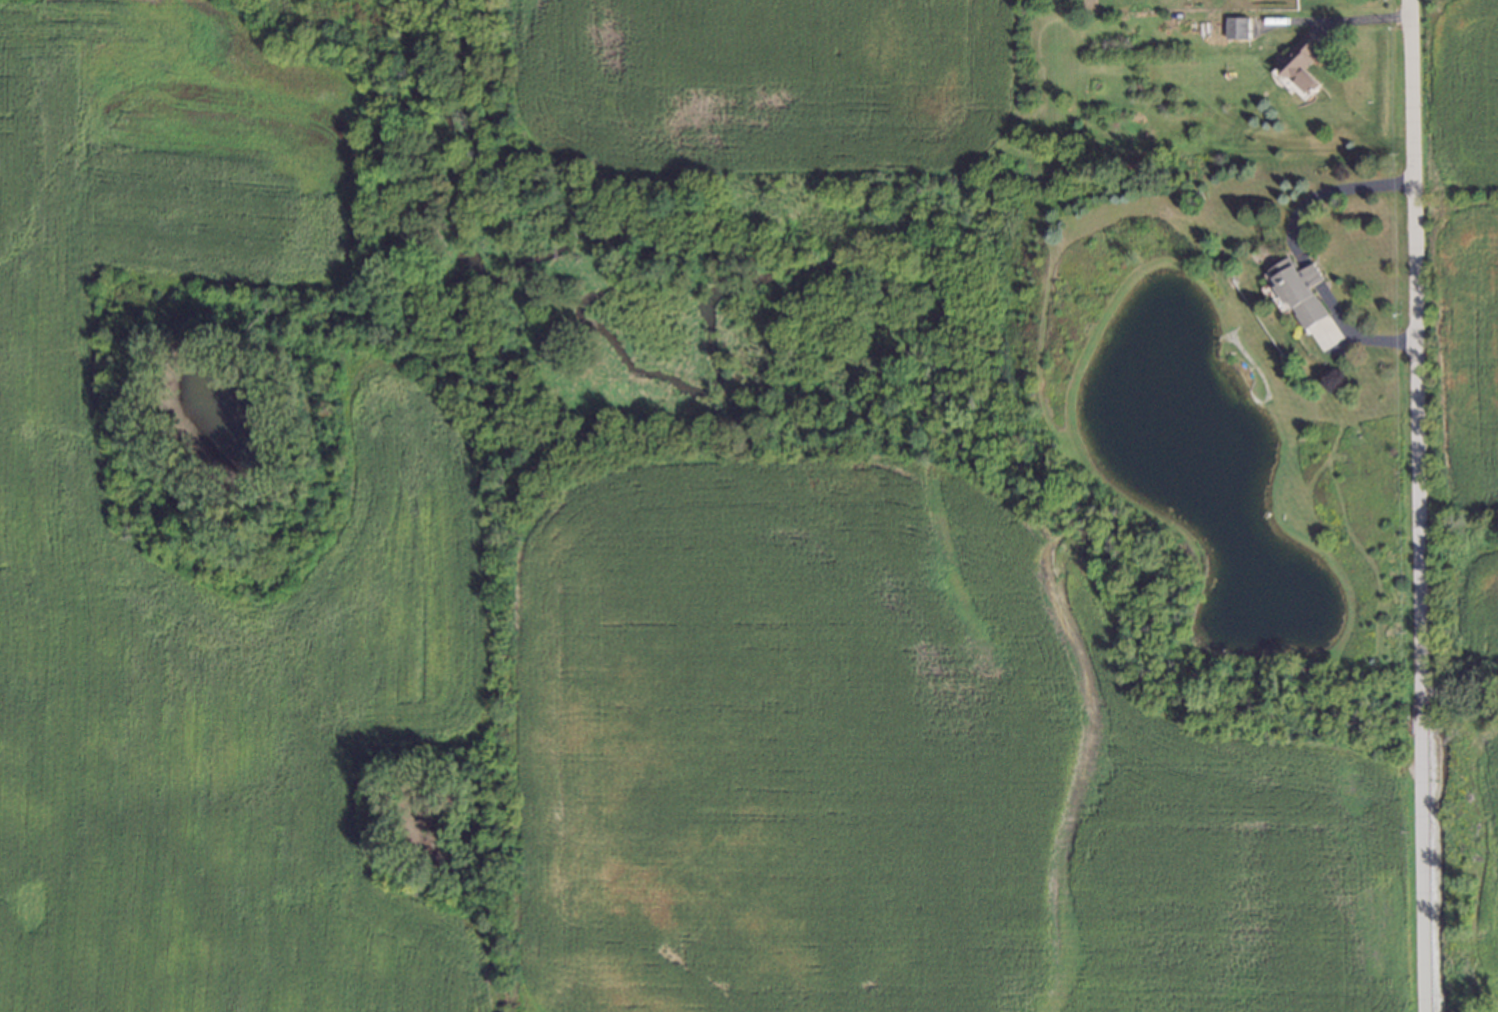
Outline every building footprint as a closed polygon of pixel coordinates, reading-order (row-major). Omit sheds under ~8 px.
[(1224,16),(1252,16),(1252,37),(1225,37),(1224,16)] [(1306,30),(1311,34),(1312,33),(1323,43),(1322,45),(1323,46),(1313,56),(1315,58),(1305,69),(1318,82),(1308,92),(1288,73),(1287,73),(1286,71),(1276,61),(1306,30)] [(1322,278),(1317,281),(1309,286),(1316,298),(1317,297),(1327,313),(1304,328),(1295,313),(1296,312),(1292,306),(1282,313),(1263,284),(1268,281),(1262,272),(1288,255),(1291,260),(1293,259),(1299,269),(1306,264),(1311,261),(1322,278)]
